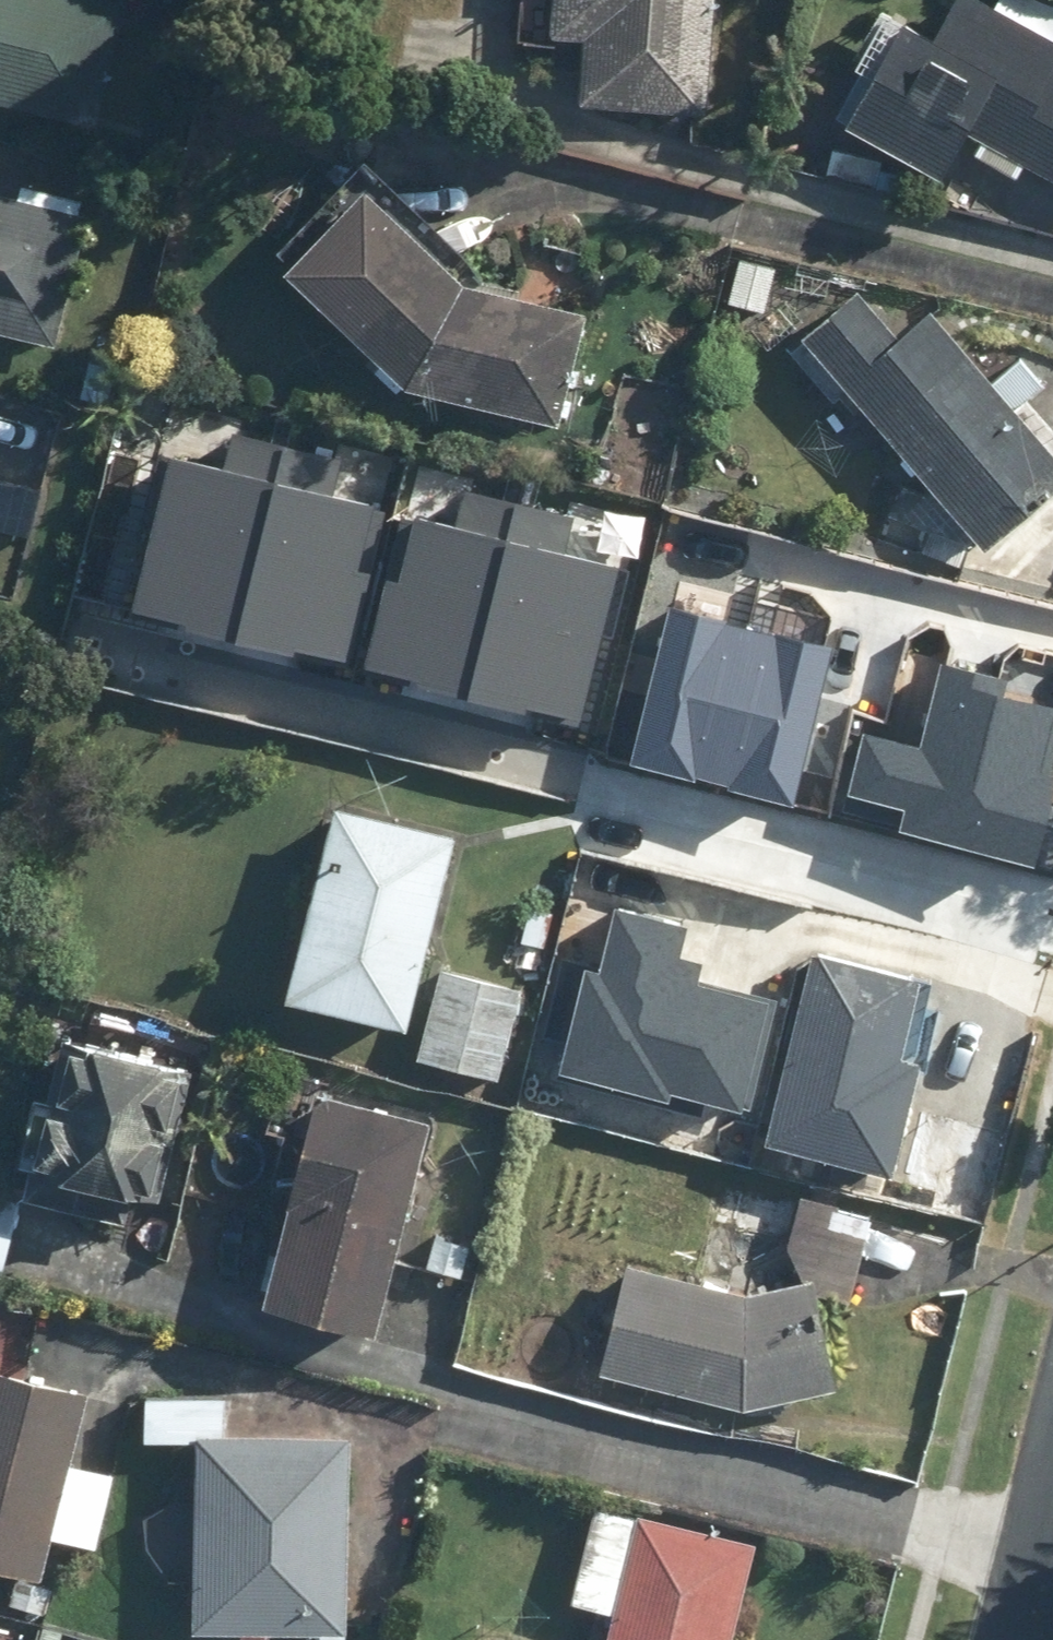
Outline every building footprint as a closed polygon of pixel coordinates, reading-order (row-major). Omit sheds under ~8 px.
[(106,128),(137,8),(107,0),(0,0),(0,100),(106,128)] [(542,38),(590,40),(587,107),(721,113),(726,0),(544,0),(542,38)] [(1052,178),(1052,37),(984,0),(947,0),(931,30),(894,10),(836,118),(942,175),(966,131),(1052,178)] [(588,310),(458,274),(361,184),(284,266),(410,380),(556,421),(588,310)] [(64,344),(96,219),(0,194),(0,328),(64,344)] [(783,257),(735,247),(723,305),(771,315),(783,257)] [(800,346),(990,555),(1052,497),(1052,421),(1033,399),(1052,381),(1052,376),(1026,347),(1001,370),(940,303),(905,336),(862,289),(800,346)] [(131,600),(349,657),(388,506),(334,492),(342,461),(235,433),(227,464),(171,450),(131,600)] [(365,659),(582,715),(622,564),(568,550),(576,519),(469,491),(460,522),(404,508),(365,659)] [(672,606),(635,764),(794,800),(830,642),(672,606)] [(845,792),(912,811),(906,831),(1028,865),(1052,778),(1052,699),(945,668),(920,753),(861,737),(845,792)] [(466,820),(339,789),(286,1006),(413,1037),(466,820)] [(561,1054),(743,1097),(768,993),(676,971),(688,920),(598,899),(561,1054)] [(928,965),(815,942),(775,1139),(907,1166),(929,1055),(910,1051),(928,965)] [(419,1061),(496,1079),(520,980),(443,962),(419,1061)] [(212,1055),(60,1023),(24,1195),(176,1227),(212,1055)] [(426,1119),(311,1092),(261,1299),(376,1326),(426,1119)] [(866,1210),(731,1176),(717,1233),(852,1268),(866,1210)] [(0,1202),(0,1266),(11,1269),(25,1207),(0,1202)] [(753,1293),(620,1257),(598,1380),(747,1406),(852,1384),(825,1276),(753,1293)] [(44,1582),(91,1391),(0,1368),(0,1571),(44,1582)] [(351,1627),(357,1627),(360,1437),(231,1431),(232,1399),(149,1397),(149,1436),(204,1437),(201,1624),(320,1626),(320,1639),(351,1639),(351,1627)] [(638,1513),(604,1639),(731,1639),(757,1544),(638,1513)]
